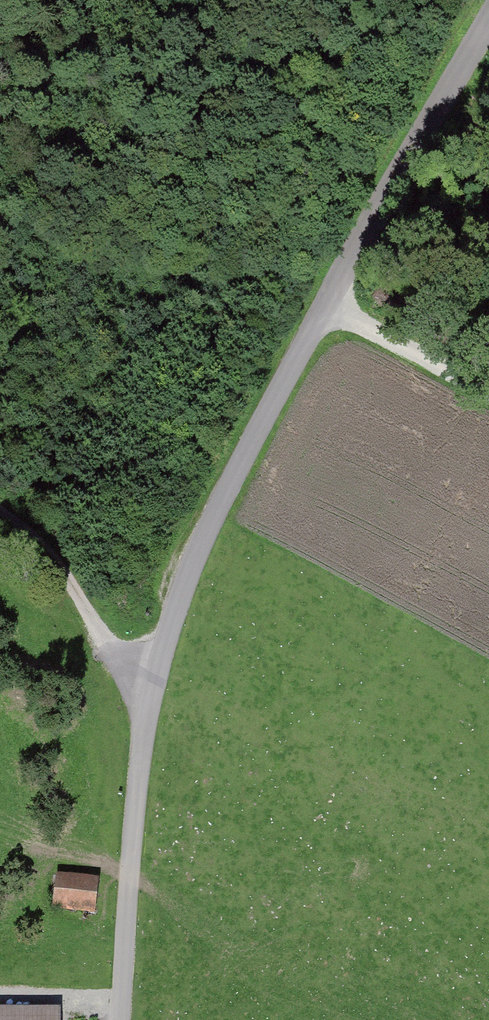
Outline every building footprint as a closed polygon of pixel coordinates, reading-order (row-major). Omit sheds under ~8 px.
[(88,900),(92,870),(56,866),(53,896),(88,900)] [(0,1006),(0,1019),(55,1019),(56,1006),(0,1006)]
